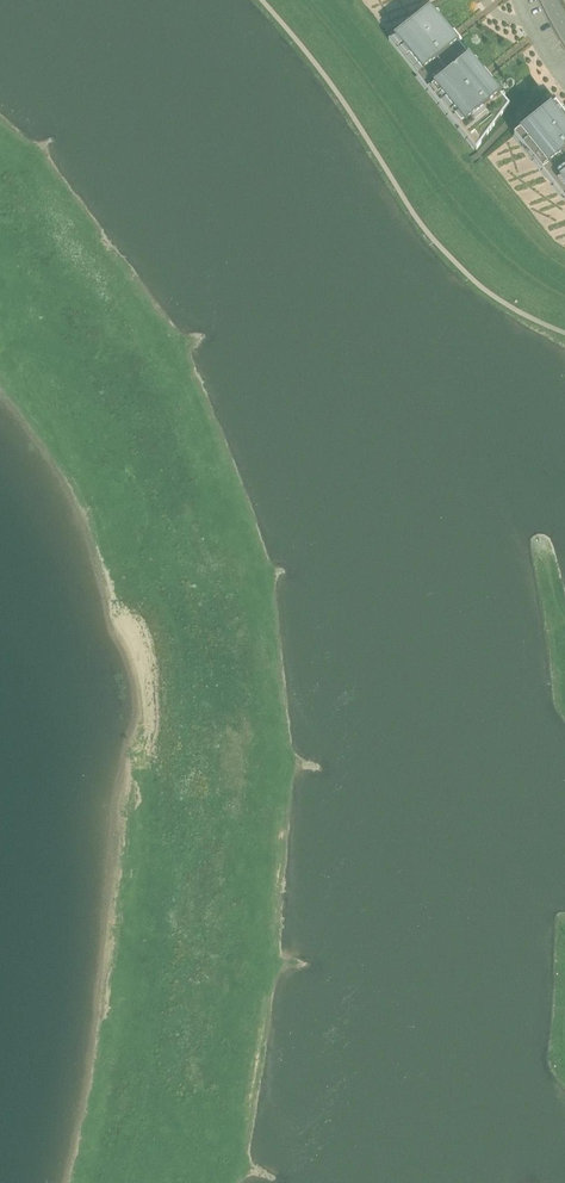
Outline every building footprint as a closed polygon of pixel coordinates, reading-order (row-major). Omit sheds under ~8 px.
[(390,41),(476,150),(484,160),(551,244),(564,253),(564,113),(555,101),(523,127),(434,12),(431,8),(448,0),(358,0),(390,41)]
